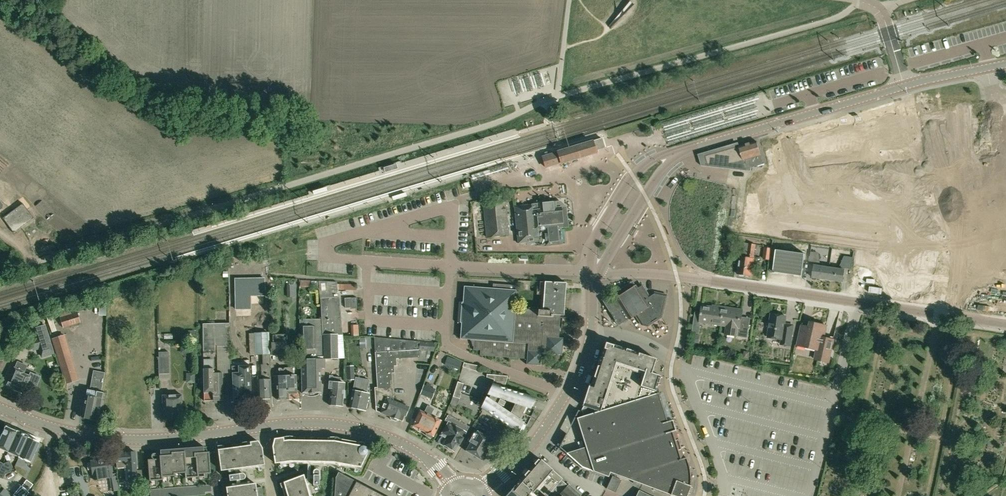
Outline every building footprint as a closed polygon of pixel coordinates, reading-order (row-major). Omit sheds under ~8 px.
[(556,152),(541,156),(545,168),(560,164),(596,153),(598,152),(597,150),(605,148),(602,138),(592,141),(592,140),(556,151),(556,152)] [(740,146),(706,156),(709,167),(721,168),(730,169),(736,170),(752,221),(778,213),(757,141),(740,146)] [(385,169),(399,166),(397,160),(384,163),(385,169)] [(486,237),(508,234),(505,199),(483,201),(486,237)] [(531,204),(514,206),(518,243),(538,241),(538,245),(545,245),(562,244),(560,227),(562,227),(560,201),(531,204)] [(3,218),(14,233),(34,218),(23,203),(3,218)] [(677,228),(687,229),(688,217),(678,216),(677,228)] [(928,216),(909,223),(912,234),(931,227),(928,216)] [(740,257),(738,274),(739,274),(740,276),(744,276),(745,275),(751,276),(756,245),(750,244),(739,243),(738,250),(742,250),(743,248),(745,248),(743,257),(740,257)] [(764,247),(763,259),(769,260),(771,248),(764,247)] [(776,249),(772,272),(802,276),(805,254),(776,249)] [(813,278),(827,280),(829,268),(821,266),(819,253),(819,251),(810,250),(809,263),(815,264),(814,265),(813,278)] [(918,252),(916,264),(936,267),(938,255),(918,252)] [(829,268),(827,280),(843,282),(844,270),(845,268),(851,269),(853,257),(844,256),(838,269),(829,268)] [(853,261),(852,274),(858,275),(857,287),(870,289),(873,269),(860,267),(860,262),(853,261)] [(916,264),(914,276),(934,279),(936,267),(916,264)] [(873,269),(870,289),(884,291),(886,279),(892,280),(894,267),(887,266),(887,271),(873,269)] [(988,288),(994,285),(986,270),(980,273),(988,288)] [(265,275),(234,276),(235,309),(251,308),(251,303),(264,303),(263,294),(265,294),(265,275)] [(914,276),(913,287),(933,290),(934,279),(914,276)] [(339,297),(338,297),(337,282),(319,281),(321,319),(299,319),(299,327),(301,327),(302,393),(321,393),(321,368),(325,368),(325,359),(344,358),(343,335),(339,297)] [(564,315),(566,282),(545,281),(543,310),(541,310),(539,310),(539,316),(550,316),(551,314),(560,315),(564,315)] [(559,338),(560,315),(551,314),(550,316),(539,316),(539,310),(515,308),(516,299),(516,290),(517,286),(493,284),(492,288),(464,286),(462,302),(459,302),(457,323),(461,323),(460,339),(474,340),(473,350),(480,350),(480,355),(527,359),(526,364),(540,365),(541,353),(562,355),(563,338),(559,338)] [(629,319),(635,315),(642,325),(648,326),(662,317),(667,295),(654,292),(649,296),(647,293),(641,284),(637,287),(636,286),(616,298),(616,299),(610,302),(623,322),(628,319),(629,319)] [(356,297),(345,298),(346,309),(351,308),(351,309),(357,309),(356,297)] [(399,311),(402,312),(402,303),(391,302),(390,311),(392,312),(392,318),(398,319),(399,311)] [(700,322),(721,325),(723,307),(719,307),(719,308),(702,306),(700,322)] [(743,310),(723,307),(721,325),(726,326),(725,335),(737,336),(738,328),(740,328),(743,310)] [(63,313),(58,314),(62,328),(79,323),(76,313),(69,315),(68,310),(63,312),(63,313)] [(790,346),(793,325),(785,324),(786,316),(771,314),(768,338),(782,340),(781,345),(790,346)] [(797,345),(814,349),(813,356),(826,359),(832,336),(822,333),(825,322),(809,318),(807,326),(802,325),(797,345)] [(216,346),(229,346),(229,323),(203,324),(204,369),(203,369),(204,401),(222,401),(222,373),(217,373),(216,346)] [(30,340),(33,349),(39,348),(40,350),(51,347),(50,344),(45,326),(33,329),(36,338),(30,340)] [(255,355),(262,355),(263,365),(261,365),(262,380),(257,380),(258,399),(271,398),(267,332),(255,333),(249,333),(250,355),(255,355)] [(78,380),(64,335),(53,339),(66,384),(78,380)] [(420,342),(374,337),(377,387),(375,387),(376,411),(390,416),(390,417),(391,420),(395,422),(398,420),(402,421),(405,416),(409,407),(393,401),(392,373),(394,373),(394,366),(397,366),(396,359),(418,358),(420,342)] [(270,342),(271,356),(288,355),(288,341),(270,342)] [(674,495),(687,495),(691,486),(690,486),(690,476),(689,467),(687,460),(686,457),(683,458),(681,450),(681,448),(678,439),(675,431),(676,430),(672,419),(667,421),(658,392),(656,393),(656,391),(660,376),(651,373),(656,359),(639,353),(638,352),(623,347),(622,348),(605,342),(601,357),(600,357),(591,385),(588,384),(582,405),(599,411),(576,418),(588,456),(574,461),(581,467),(582,468),(582,467),(591,471),(592,471),(610,478),(612,473),(674,495)] [(170,380),(168,352),(158,352),(159,380),(170,380)] [(15,391),(23,394),(26,385),(35,389),(40,377),(30,373),(29,376),(23,374),(26,366),(17,362),(14,368),(7,386),(16,389),(15,391)] [(463,367),(477,372),(478,366),(464,363),(463,367)] [(233,400),(252,399),(250,365),(231,366),(233,400)] [(274,376),(274,384),(276,383),(277,400),(288,399),(288,394),(296,393),(295,375),(292,375),(292,368),(279,369),(279,376),(274,376)] [(87,390),(83,411),(81,411),(80,417),(82,417),(82,418),(100,422),(106,393),(101,392),(105,373),(93,370),(89,390),(87,390)] [(990,372),(982,370),(980,378),(988,380),(990,372)] [(329,381),(328,389),(330,389),(329,404),(342,405),(344,383),(340,382),(341,377),(333,376),(333,375),(329,375),(329,381)] [(493,384),(504,388),(508,376),(496,375),(493,384)] [(358,382),(356,391),(352,390),(348,407),(365,411),(369,394),(365,393),(367,384),(358,382)] [(458,382),(453,397),(460,399),(462,394),(461,393),(464,384),(458,382)] [(481,408),(518,433),(523,423),(527,426),(535,409),(530,408),(535,398),(504,388),(493,384),(488,395),(491,396),(489,399),(486,398),(481,408)] [(423,385),(420,394),(432,399),(435,389),(423,385)] [(162,396),(163,420),(183,419),(182,395),(162,396)] [(424,413),(419,411),(412,426),(426,433),(426,436),(431,438),(433,436),(440,421),(430,416),(434,409),(427,406),(424,413)] [(451,451),(453,450),(455,452),(466,433),(465,432),(468,427),(448,415),(445,421),(448,423),(440,435),(443,437),(440,443),(447,447),(448,449),(451,451)] [(0,439),(0,448),(8,452),(17,431),(6,426),(4,429),(2,434),(0,439)] [(17,431),(8,452),(18,456),(18,457),(19,458),(28,437),(29,436),(17,431)] [(492,440),(477,431),(465,451),(481,460),(492,440)] [(361,467),(367,453),(368,451),(367,449),(366,447),(364,446),(364,442),(358,441),(358,442),(341,439),(341,438),(334,437),(327,437),(327,438),(317,438),(317,441),(305,440),(305,437),(295,437),(295,436),(287,436),(281,437),(281,438),(274,439),(272,446),(275,463),(289,461),(333,462),(361,467)] [(28,437),(19,458),(30,462),(39,442),(28,437)] [(252,441),(240,443),(240,444),(232,445),(232,448),(218,450),(221,470),(264,465),(262,448),(258,441),(252,442),(252,441)] [(163,480),(162,477),(174,476),(174,474),(185,473),(185,478),(198,477),(198,474),(210,473),(209,452),(204,453),(203,448),(204,448),(204,447),(194,448),(194,447),(193,447),(194,454),(195,456),(185,457),(185,452),(172,453),(172,455),(160,456),(160,459),(148,460),(150,480),(163,480)] [(116,463),(117,468),(125,468),(126,480),(137,479),(135,452),(126,452),(126,453),(116,454),(116,463)] [(91,462),(87,463),(88,470),(92,469),(92,474),(93,474),(94,480),(111,478),(113,477),(112,474),(112,471),(110,458),(90,461),(91,462)] [(539,458),(505,495),(558,495),(564,489),(567,485),(561,480),(563,478),(539,458)] [(335,478),(334,495),(348,495),(355,484),(356,482),(338,472),(335,478)] [(303,476),(284,483),(286,489),(283,489),(285,495),(309,495),(303,476)] [(622,480),(613,476),(607,488),(616,492),(622,480)] [(26,479),(22,486),(28,491),(33,484),(26,479)] [(355,484),(348,495),(383,495),(356,482),(355,484)] [(261,487),(255,488),(255,484),(226,488),(227,495),(263,495),(261,487)] [(567,485),(564,489),(558,495),(580,495),(581,495),(568,484),(567,485)] [(205,495),(205,492),(212,491),(211,485),(150,489),(151,495),(187,495),(205,495)]
